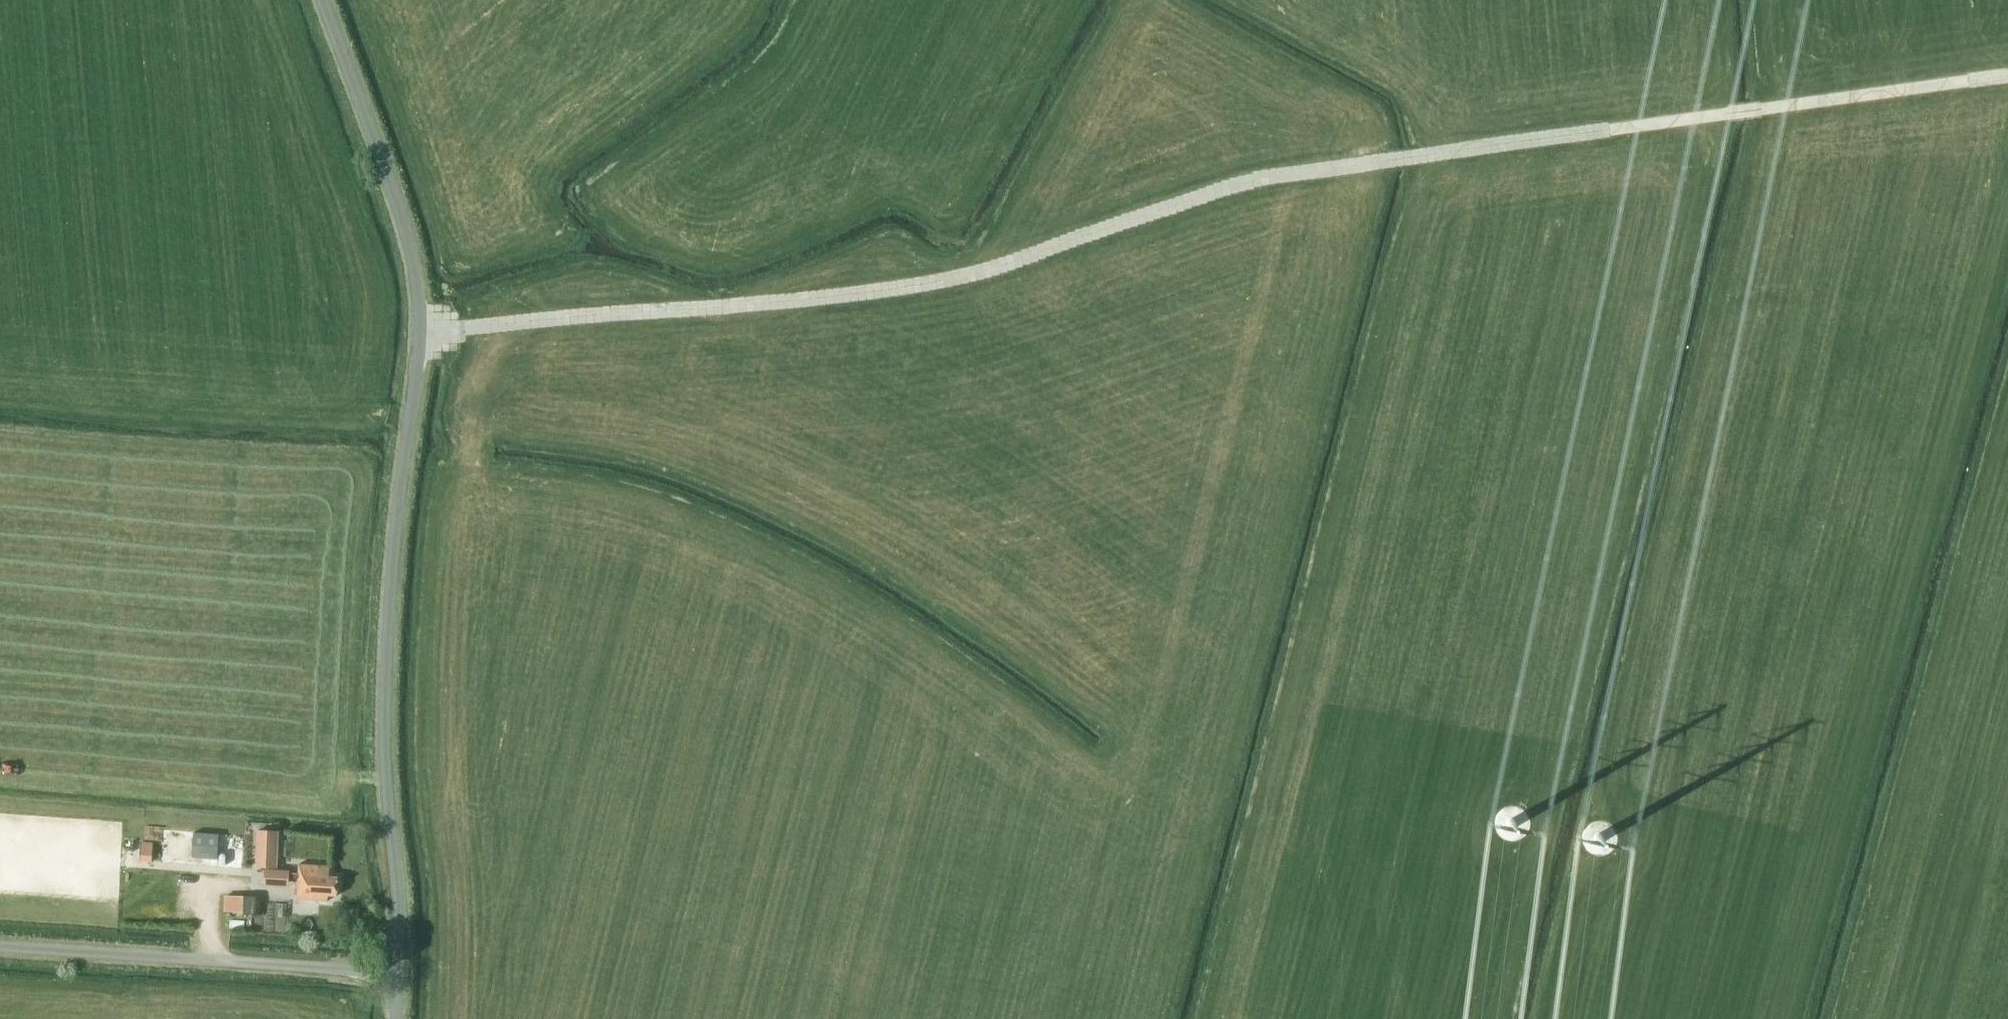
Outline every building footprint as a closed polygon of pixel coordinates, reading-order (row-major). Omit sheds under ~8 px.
[(279,831),(257,830),(255,867),(277,868),(279,831)] [(199,856),(228,858),(230,833),(200,831),(199,856)] [(153,849),(140,848),(139,861),(152,862),(153,849)] [(329,866),(299,864),(296,898),(328,901),(328,895),(336,895),(338,876),(329,876),(329,866)] [(265,868),(264,885),(288,886),(289,869),(265,868)] [(253,896),(244,896),(243,914),(253,914),(253,896)]
